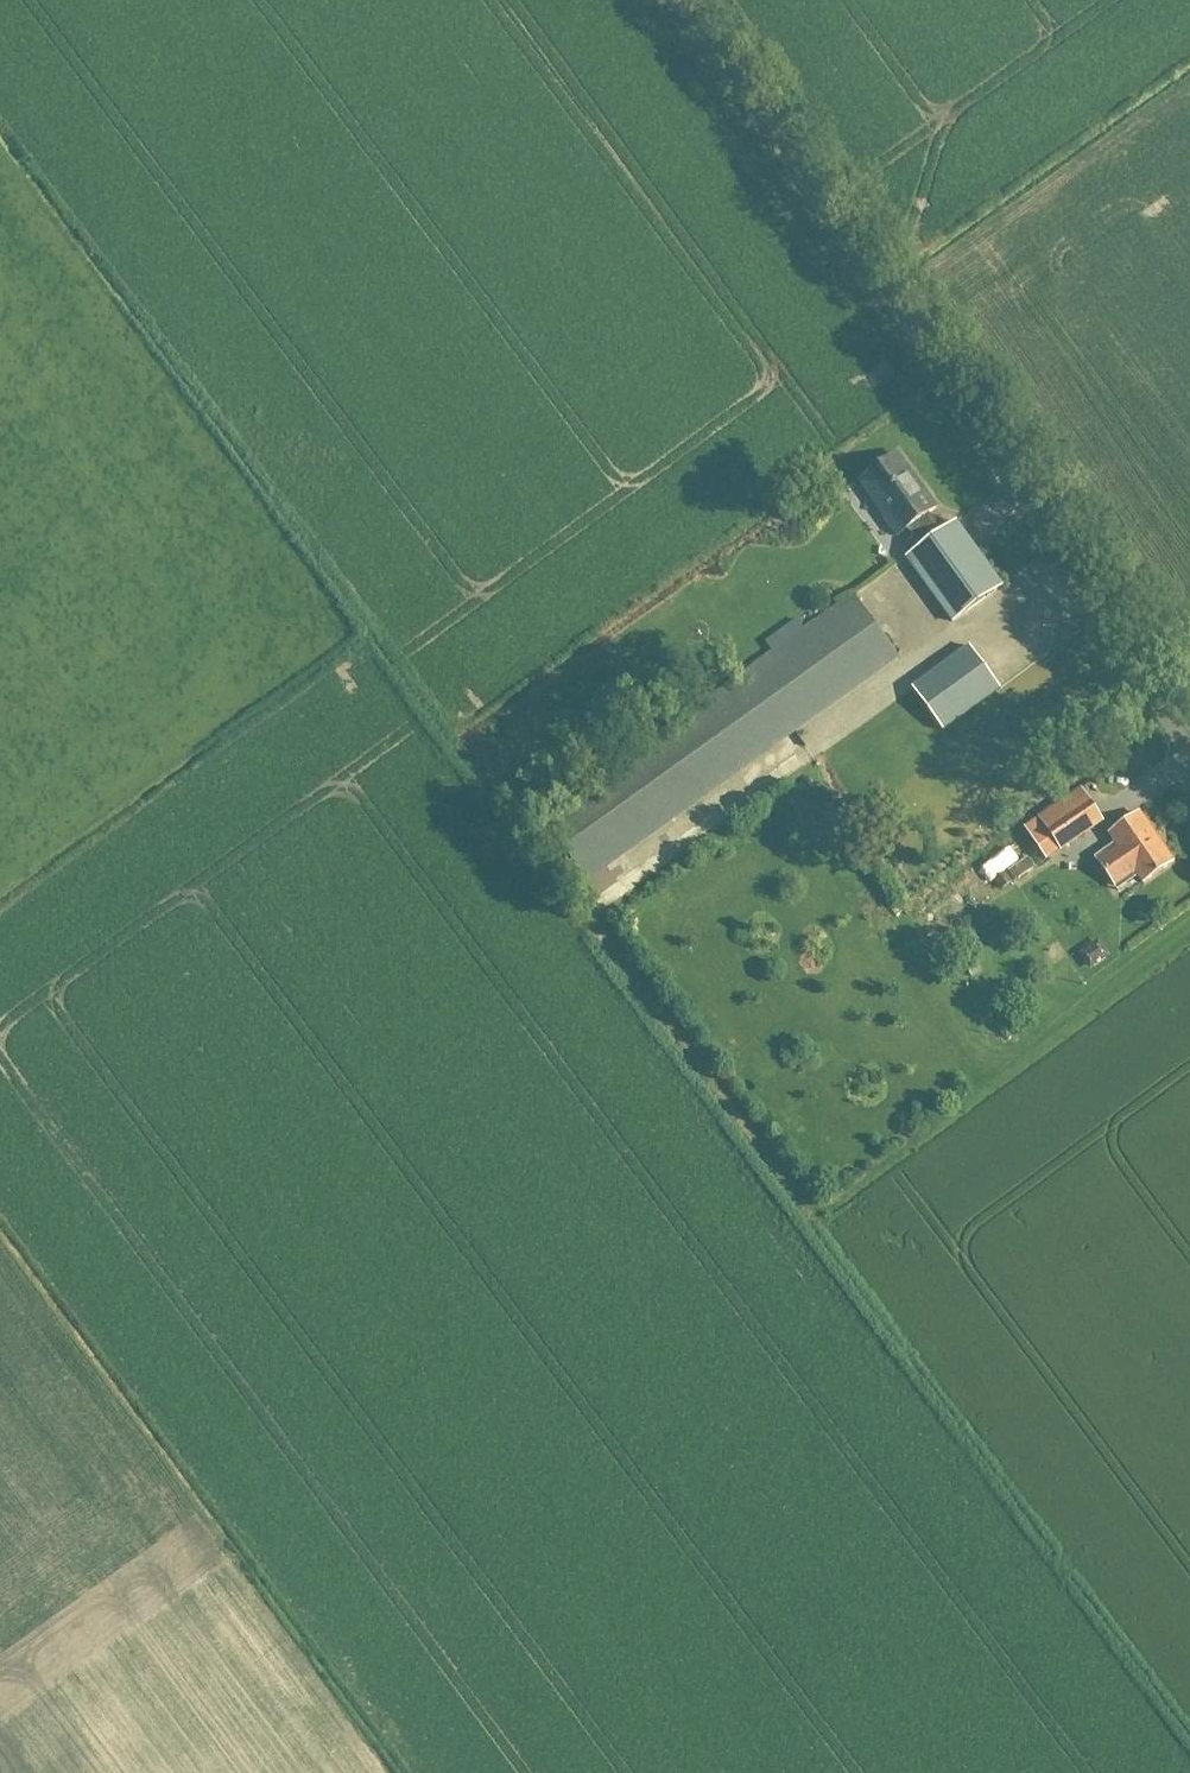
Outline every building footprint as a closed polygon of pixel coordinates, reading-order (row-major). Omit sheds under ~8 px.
[(882,518),(897,537),(906,530),(920,549),(906,558),(958,632),(1008,596),(956,522),(937,536),(924,518),(936,509),(919,486),(914,489),(892,459),(860,482),(884,516),(882,518)] [(885,661),(900,653),(887,629),(873,637),(885,661)] [(910,689),(941,731),(999,689),(968,647),(910,689)] [(1089,803),(1050,829),(1063,849),(1102,822),(1089,803)] [(1143,884),(1173,864),(1139,814),(1109,835),(1119,849),(1099,862),(1115,886),(1135,872),(1143,884)] [(1045,861),(1060,851),(1038,820),(1023,830),(1045,861)] [(1100,940),(1085,951),(1095,965),(1110,954),(1100,940)]
